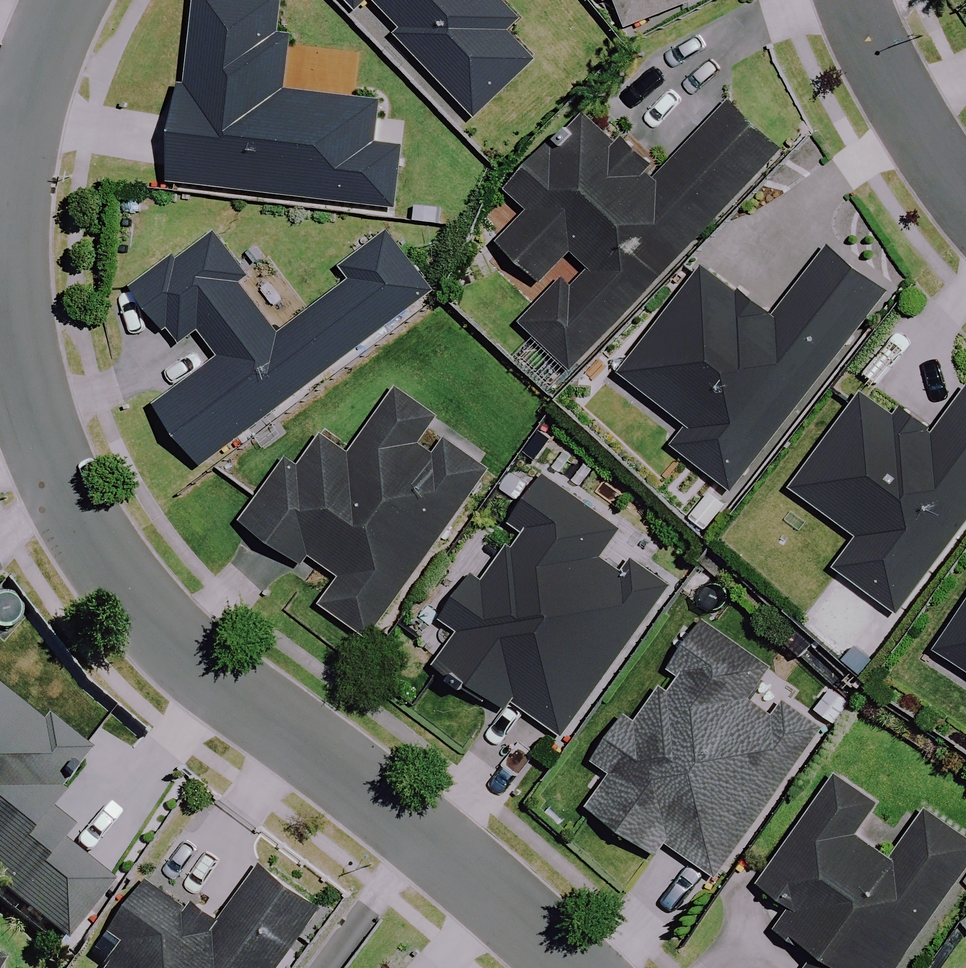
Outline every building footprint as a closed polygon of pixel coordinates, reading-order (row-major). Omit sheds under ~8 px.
[(192,88),(186,87),(174,183),(397,212),(405,151),(375,147),(381,105),(286,92),(293,39),(279,37),(284,0),(204,0),(192,88)] [(365,11),(374,2),(398,28),(392,34),(476,124),(538,66),(514,41),(526,30),(497,0),(354,0),(365,11)] [(605,8),(617,4),(625,31),(697,9),(694,0),(603,0),(605,8)] [(662,178),(618,136),(612,142),(582,114),(509,192),(533,214),(504,244),(544,283),(573,252),(584,262),(525,325),(573,371),(780,152),(731,105),(662,178)] [(437,299),(391,237),(347,270),(356,283),(279,339),(237,281),(245,276),(216,237),(137,295),(178,351),(202,334),(223,362),(160,407),(205,469),(437,299)] [(888,296),(830,251),(774,322),(707,270),(622,379),(688,431),(675,448),(734,495),(888,296)] [(936,439),(871,391),(796,492),(861,539),(840,568),(901,614),(965,526),(965,398),(936,439)] [(425,441),(432,432),(438,423),(398,396),(353,461),(324,441),(302,473),(291,465),(250,524),(307,564),(314,553),(346,576),(339,586),(326,605),(375,640),(492,475),(442,439),(436,448),(425,441)] [(618,533),(546,481),(517,520),(530,530),(489,586),(477,578),(444,624),(463,637),(443,665),(510,714),(518,703),(560,733),(664,589),(634,567),(626,578),(599,558),(618,533)] [(938,656),(965,675),(965,614),(938,656)] [(772,669),(710,624),(636,728),(626,721),(597,761),(616,775),(593,807),(666,859),(672,850),(715,881),(826,725),(793,701),(799,694),(769,673),(772,669)] [(0,694),(0,892),(65,944),(109,889),(58,847),(72,830),(47,809),(85,762),(0,694)] [(837,780),(764,884),(797,908),(783,928),(822,956),(813,967),(899,967),(965,874),(965,841),(928,814),(893,865),(859,841),(880,811),(837,780)] [(265,868),(217,932),(146,881),(112,928),(130,942),(111,967),(279,967),(322,909),(265,868)]
